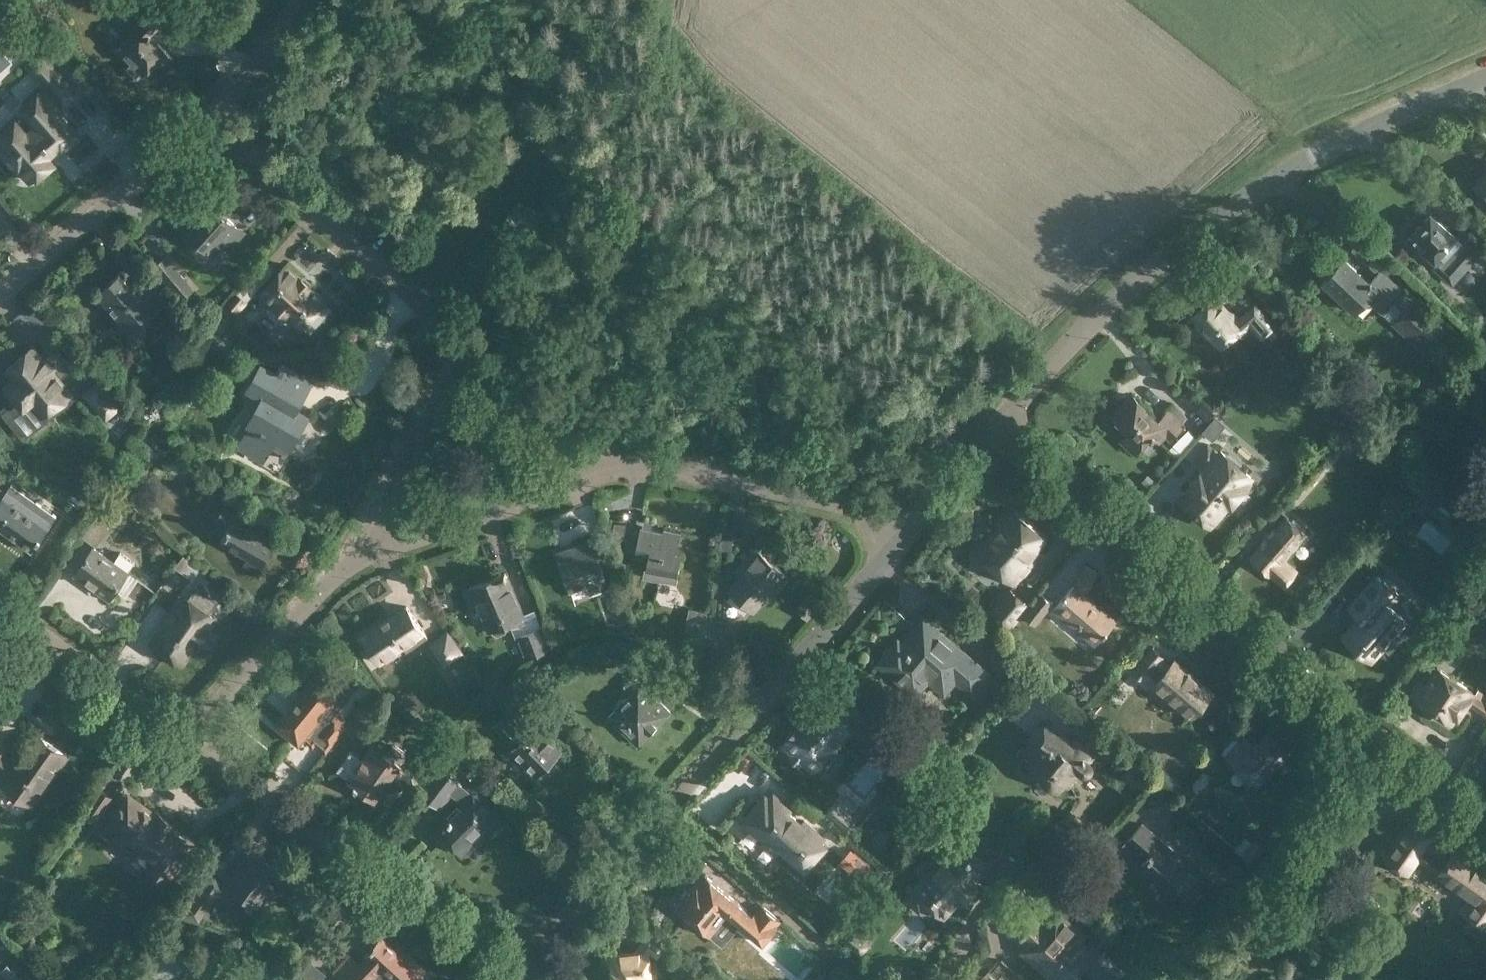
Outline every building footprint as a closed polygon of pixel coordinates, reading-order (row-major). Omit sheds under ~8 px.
[(164,65),(172,57),(150,34),(152,32),(150,31),(165,16),(149,0),(130,0),(121,10),(131,20),(125,27),(132,34),(117,49),(129,61),(125,64),(125,69),(133,77),(138,77),(141,74),(158,58),(164,65)] [(3,35),(16,23),(0,5),(0,33),(3,35)] [(0,135),(3,139),(0,141),(6,147),(5,148),(31,178),(38,172),(39,174),(54,160),(48,154),(59,143),(63,147),(78,134),(76,132),(79,130),(56,105),(61,100),(63,103),(77,91),(60,72),(51,80),(54,83),(49,87),(44,92),(43,90),(40,92),(39,91),(37,93),(34,90),(24,99),(26,102),(24,104),(29,110),(18,120),(16,119),(14,121),(12,118),(1,127),(3,130),(1,132),(3,133),(0,135)] [(1470,186),(1485,200),(1485,167),(1470,186)] [(212,202),(206,197),(192,212),(200,218),(190,230),(215,253),(227,239),(224,237),(236,224),(226,215),(229,212),(215,199),(212,202)] [(1412,232),(1406,239),(1416,249),(1419,246),(1435,261),(1436,260),(1439,263),(1434,268),(1452,284),(1482,252),(1478,248),(1485,240),(1467,221),(1456,233),(1430,210),(1411,231),(1412,232)] [(195,288),(166,254),(153,266),(181,300),(195,288)] [(1378,269),(1367,281),(1341,257),(1320,280),(1353,310),(1364,297),(1423,351),(1440,332),(1393,288),(1395,285),(1378,269)] [(251,275),(228,301),(239,311),(262,284),(276,269),(265,259),(251,275)] [(310,332),(332,308),(324,300),(325,299),(286,264),(262,290),(274,302),(270,306),(271,311),(280,319),(284,319),(288,314),(300,325),(302,324),(310,332)] [(131,291),(117,275),(96,292),(131,332),(165,303),(145,279),(131,291)] [(1249,327),(1239,315),(1234,310),(1229,308),(1215,292),(1189,314),(1194,320),(1195,325),(1205,337),(1209,338),(1219,349),(1234,335),(1237,338),(1249,327)] [(1249,327),(1250,327),(1259,338),(1261,337),(1268,345),(1283,333),(1272,321),(1271,321),(1254,302),(1239,315),(1249,327)] [(18,399),(1,412),(24,439),(52,416),(47,411),(70,391),(33,347),(7,368),(15,377),(6,385),(18,399)] [(253,424),(241,445),(262,457),(270,445),(288,455),(293,445),(290,444),(306,415),(297,410),(316,377),(309,373),(316,362),(301,354),(286,354),(284,359),(281,358),(275,369),(261,361),(247,386),(262,395),(248,421),(253,424)] [(106,415),(119,405),(99,382),(87,393),(106,415)] [(1357,401),(1348,393),(1337,406),(1345,413),(1357,401)] [(1162,424),(1137,399),(1116,420),(1133,435),(1129,439),(1143,451),(1154,440),(1158,443),(1167,435),(1173,442),(1186,429),(1171,415),(1162,424)] [(1215,412),(1203,401),(1197,406),(1196,407),(1209,419),(1215,412)] [(1215,415),(1202,430),(1213,439),(1225,424),(1215,415)] [(1248,480),(1251,476),(1249,474),(1241,468),(1220,450),(1208,440),(1194,457),(1205,466),(1190,483),(1186,480),(1179,488),(1183,492),(1182,493),(1183,494),(1180,497),(1191,507),(1190,508),(1198,515),(1199,514),(1210,524),(1214,518),(1222,510),(1225,507),(1227,508),(1250,481),(1248,480)] [(1263,501),(1280,480),(1267,468),(1250,489),(1263,501)] [(1155,480),(1148,473),(1141,480),(1149,487),(1155,480)] [(1407,504),(1422,516),(1445,489),(1431,477),(1407,504)] [(32,551),(49,526),(30,512),(36,504),(10,485),(0,499),(0,528),(32,551)] [(106,527),(122,505),(111,496),(95,519),(106,527)] [(220,510),(233,518),(220,541),(247,557),(242,565),(256,573),(276,538),(244,520),(251,509),(228,496),(220,510)] [(985,541),(976,552),(983,558),(981,560),(994,571),(995,569),(1015,586),(1035,563),(1033,561),(1041,552),(1038,549),(1048,538),(1009,504),(994,521),(997,523),(983,539),(985,541)] [(1286,558),(1308,533),(1285,513),(1273,526),(1272,525),(1258,541),(1259,543),(1248,556),(1283,586),(1298,568),(1286,558)] [(624,537),(626,523),(613,521),(611,536),(624,537)] [(677,575),(682,552),(677,550),(680,533),(663,529),(662,532),(640,527),(635,549),(649,552),(644,574),(660,578),(661,572),(677,575)] [(556,551),(570,590),(584,585),(584,586),(585,586),(588,594),(610,586),(601,560),(613,556),(605,534),(556,551)] [(73,573),(110,599),(117,589),(126,595),(137,580),(128,574),(130,570),(129,569),(135,561),(120,551),(115,559),(93,544),(73,573)] [(735,571),(740,576),(729,589),(752,610),(764,596),(767,599),(787,576),(754,548),(735,571)] [(1084,564),(1075,581),(1053,608),(1095,643),(1115,619),(1085,593),(1096,571),(1084,564)] [(506,622),(524,615),(508,575),(507,576),(505,571),(464,587),(471,604),(477,602),(489,629),(491,628),(492,632),(498,634),(506,631),(508,626),(506,622)] [(1395,632),(1406,619),(1407,618),(1390,603),(1398,594),(1397,593),(1376,575),(1349,606),(1360,615),(1342,635),(1371,660),(1383,646),(1389,651),(1401,637),(1395,632)] [(182,592),(148,642),(183,666),(194,649),(196,650),(213,625),(212,624),(217,616),(211,613),(220,599),(197,584),(189,596),(182,592)] [(990,609),(1010,627),(1029,604),(1009,587),(990,609)] [(1041,591),(1023,613),(1036,624),(1054,602),(1041,591)] [(427,636),(406,605),(361,634),(380,662),(410,642),(412,646),(427,636)] [(729,645),(732,620),(711,618),(708,643),(729,645)] [(901,643),(897,640),(877,664),(907,689),(920,673),(944,693),(955,680),(971,694),(988,673),(946,637),(942,643),(918,623),(901,643)] [(540,626),(518,635),(527,658),(549,649),(540,626)] [(431,643),(445,663),(462,651),(448,631),(431,643)] [(599,665),(616,665),(616,651),(616,647),(599,648),(599,665)] [(1161,657),(1150,648),(1132,669),(1143,678),(1152,667),(1160,674),(1153,683),(1190,714),(1210,691),(1173,660),(1168,665),(1160,658),(1161,657)] [(1418,682),(1409,695),(1428,708),(1429,711),(1434,714),(1438,714),(1451,723),(1455,716),(1457,718),(1467,703),(1485,715),(1485,695),(1484,699),(1437,668),(1425,686),(1418,682)] [(299,744),(304,739),(313,746),(316,743),(326,751),(348,724),(335,713),(354,689),(338,676),(329,687),(314,676),(278,721),(275,725),(299,744)] [(671,710),(640,681),(624,698),(620,697),(614,703),(614,708),(607,715),(638,744),(671,710)] [(841,695),(831,686),(781,745),(792,754),(789,757),(798,765),(801,762),(811,770),(831,747),(836,747),(841,741),(841,736),(861,712),(851,703),(855,698),(846,690),(841,695)] [(384,708),(380,698),(372,702),(376,712),(384,708)] [(514,746),(535,725),(538,727),(543,722),(518,698),(492,724),(514,746)] [(876,706),(863,721),(888,742),(900,728),(876,706)] [(1089,760),(1095,754),(1076,738),(1071,744),(1044,720),(1021,745),(1035,758),(1030,765),(1044,777),(1046,775),(1059,786),(1063,782),(1067,786),(1082,769),(1084,770),(1086,771),(1089,770),(1091,768),(1092,766),(1092,763),(1091,761),(1089,760)] [(559,749),(538,727),(535,725),(514,746),(510,749),(534,773),(559,749)] [(1244,733),(1225,755),(1257,785),(1290,748),(1267,728),(1258,739),(1255,737),(1252,741),(1244,733)] [(71,754),(35,729),(13,761),(3,754),(4,753),(0,750),(0,783),(33,807),(71,754)] [(372,744),(362,758),(351,750),(337,770),(348,778),(347,779),(374,798),(392,772),(413,787),(426,769),(439,751),(423,741),(411,758),(405,754),(398,763),(372,744)] [(1132,761),(1121,774),(1139,791),(1151,778),(1132,761)] [(473,766),(466,774),(474,781),(481,774),(473,766)] [(459,783),(439,767),(420,792),(438,806),(449,791),(451,793),(459,783)] [(1185,785),(1167,770),(1160,778),(1178,793),(1185,785)] [(95,822),(113,796),(99,787),(82,813),(95,822)] [(793,805),(773,787),(769,792),(765,789),(739,818),(766,843),(769,839),(782,850),(782,851),(801,868),(802,868),(805,870),(829,843),(824,838),(827,834),(805,815),(801,820),(789,809),(793,805)] [(444,819),(436,827),(430,833),(442,845),(447,839),(459,851),(483,827),(492,835),(503,824),(474,794),(447,821),(444,819)] [(963,822),(979,806),(968,795),(952,811),(963,822)] [(165,882),(192,843),(174,830),(176,828),(154,813),(153,815),(126,796),(118,808),(116,807),(106,822),(116,829),(110,839),(147,865),(145,867),(165,882)] [(836,799),(825,812),(846,831),(857,818),(836,799)] [(1068,808),(1059,820),(1074,831),(1084,821),(1068,808)] [(994,863),(987,857),(1002,840),(978,819),(962,836),(959,833),(946,848),(940,843),(917,869),(923,874),(903,897),(920,913),(928,904),(945,919),(959,903),(961,905),(982,882),(979,880),(994,863)] [(1412,820),(1384,860),(1409,877),(1420,861),(1467,897),(1458,911),(1485,931),(1485,930),(1485,861),(1479,856),(1475,862),(1414,820),(1412,820)] [(1173,850),(1141,823),(1126,841),(1144,857),(1138,864),(1163,886),(1160,889),(1180,906),(1203,881),(1170,853),(1173,850)] [(569,840),(563,833),(553,841),(560,848),(569,840)] [(1253,865),(1266,847),(1255,837),(1241,855),(1253,865)] [(247,847),(222,882),(212,875),(208,881),(221,890),(216,896),(224,902),(232,901),(237,893),(262,909),(270,897),(277,896),(283,888),(282,881),(286,874),(247,847)] [(851,848),(839,861),(860,880),(872,866),(851,848)] [(706,874),(678,908),(687,915),(683,919),(695,930),(699,925),(710,935),(729,913),(763,942),(780,921),(760,905),(753,914),(706,874)] [(221,890),(208,881),(188,909),(200,918),(216,896),(221,890)] [(1080,889),(1069,902),(1077,909),(1088,896),(1080,889)] [(344,909),(335,903),(325,918),(334,924),(344,909)] [(1009,926),(1029,944),(1024,950),(1057,979),(1073,979),(1088,963),(1080,957),(1087,948),(1077,939),(1080,935),(1056,915),(1050,923),(1027,904),(1009,926)] [(838,937),(860,956),(872,943),(863,935),(872,926),(859,914),(838,937)] [(648,931),(638,944),(634,949),(609,952),(609,954),(606,955),(607,965),(610,965),(612,979),(649,979),(652,979),(650,953),(652,953),(657,957),(666,946),(648,931)] [(211,952),(229,960),(237,940),(220,932),(211,952)] [(13,945),(1,933),(0,934),(0,957),(13,945)] [(425,978),(380,936),(365,953),(367,955),(359,964),(349,955),(333,973),(341,979),(371,979),(382,969),(394,979),(423,979),(425,978)] [(296,950),(285,943),(276,956),(287,963),(296,950)] [(680,979),(688,979),(696,970),(687,962),(675,976),(680,979)] [(8,964),(0,972),(0,979),(22,979),(8,964)] [(830,977),(819,969),(811,979),(827,979),(830,977)]
